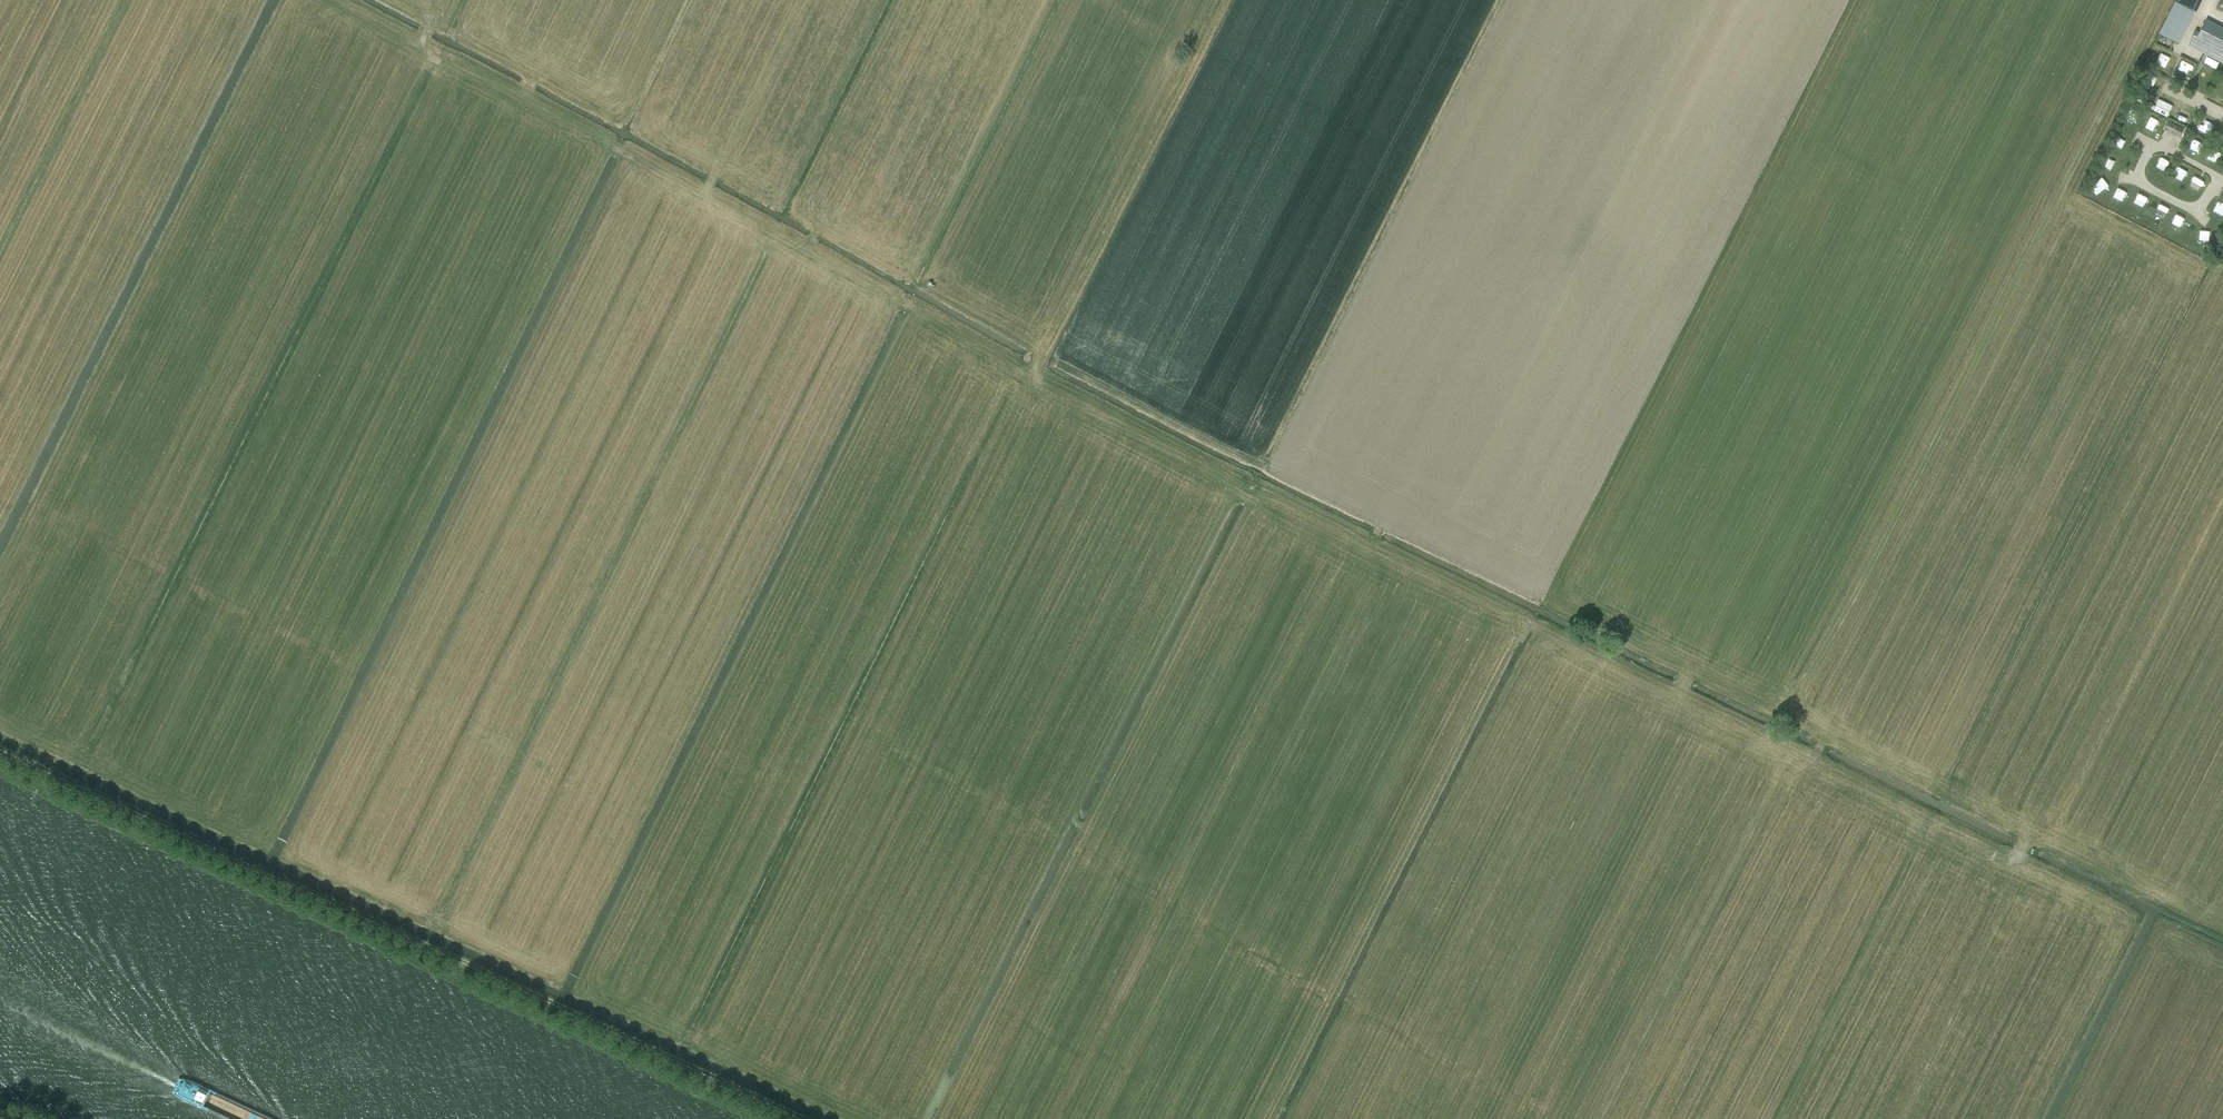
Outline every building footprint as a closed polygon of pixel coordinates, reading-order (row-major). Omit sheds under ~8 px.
[(2196,12),(2199,5),(2188,0),(2176,0),(2176,1),(2196,12)] [(2199,34),(2194,32),(2188,44),(2222,62),(2222,46),(2199,34)] [(2161,103),(2158,109),(2169,114),(2172,109),(2161,103)] [(2169,122),(2164,130),(2177,137),(2181,128),(2169,122)] [(2191,148),(2197,151),(2201,142),(2195,139),(2191,148)] [(2166,170),(2171,161),(2161,155),(2155,164),(2166,170)] [(2194,174),(2190,182),(2201,188),(2205,180),(2194,174)] [(2119,185),(2114,195),(2124,201),(2129,191),(2119,185)] [(2139,194),(2136,203),(2145,206),(2148,196),(2139,194)] [(2212,215),(2222,219),(2222,217),(2222,203),(2219,201),(2212,215)] [(2155,213),(2165,218),(2170,208),(2159,203),(2155,213)] [(2179,210),(2172,221),(2183,228),(2190,217),(2179,210)] [(2210,243),(2210,232),(2199,232),(2198,242),(2210,243)]
